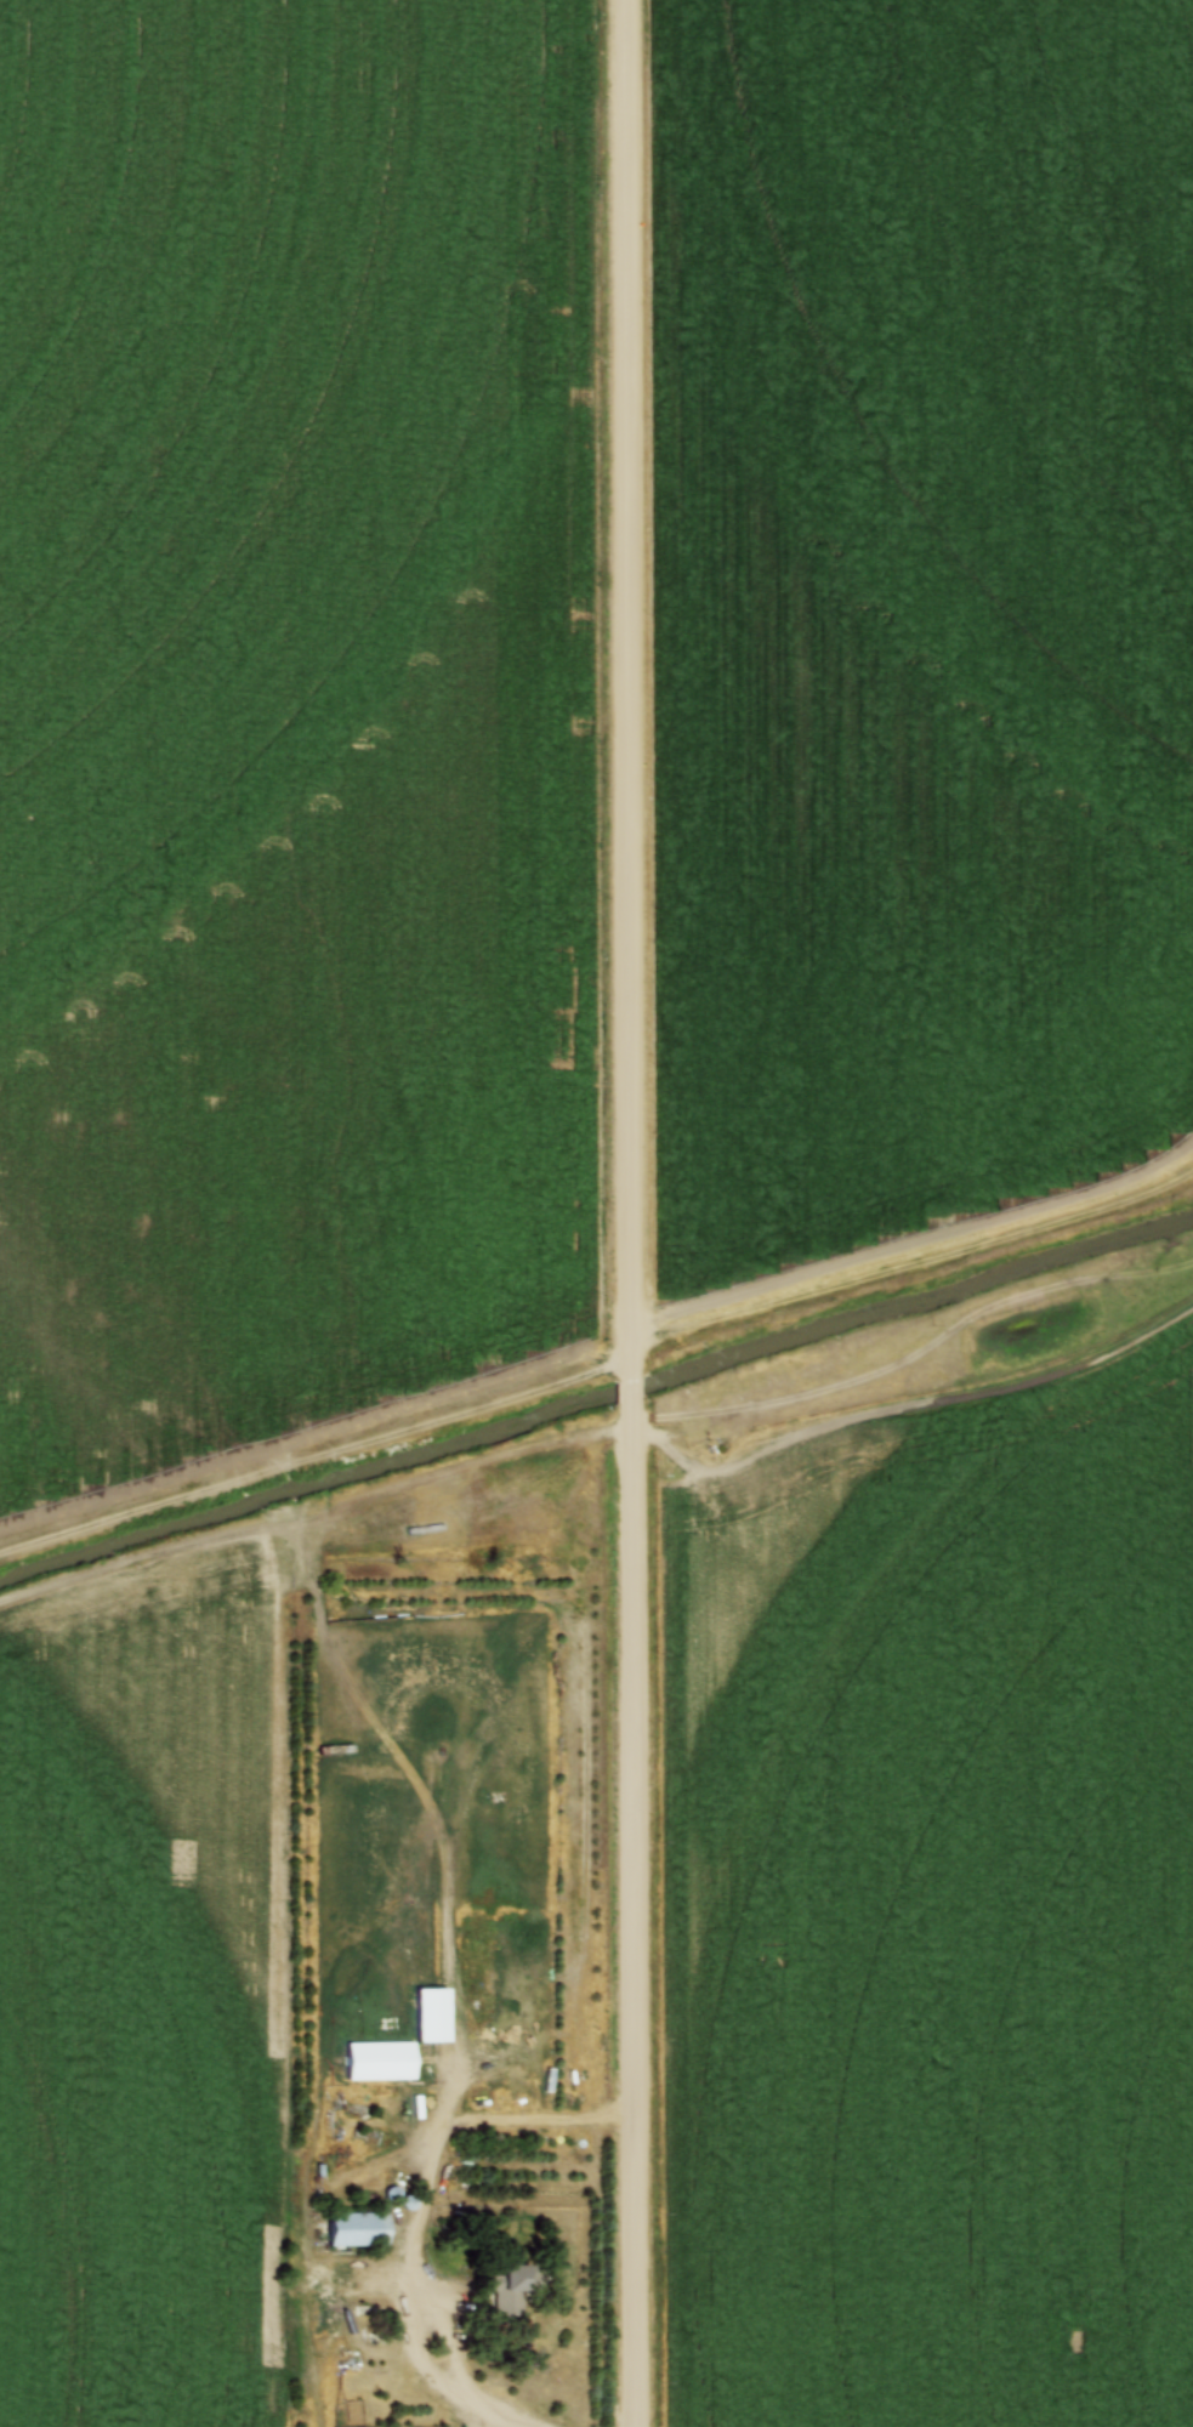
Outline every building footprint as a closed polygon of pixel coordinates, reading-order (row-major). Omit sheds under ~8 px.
[(320,1747),(320,1755),(352,1755),(352,1747),(320,1747)] [(325,2213),(326,2247),(384,2245),(382,2211),(325,2213)] [(472,2263),(472,2294),(490,2294),(490,2312),(527,2311),(526,2287),(532,2287),(530,2262),(472,2263)]
